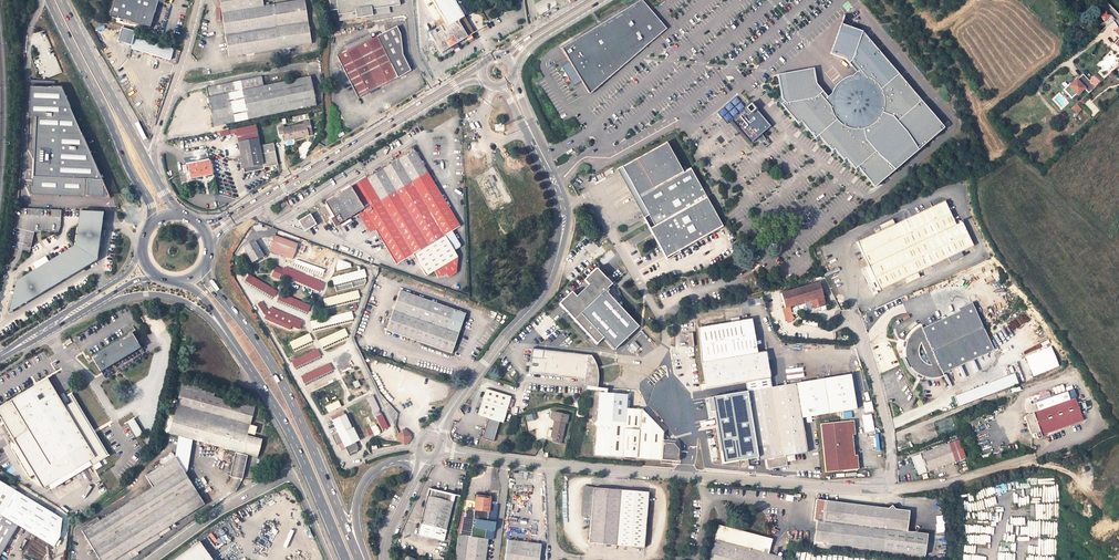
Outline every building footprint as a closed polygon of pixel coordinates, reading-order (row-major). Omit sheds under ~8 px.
[(159,0),(118,0),(114,16),(154,28),(162,1),(159,0)] [(220,4),(229,57),(312,44),(305,0),(298,0),(270,4),(269,1),(265,2),(265,5),(264,5),(263,0),(246,0),(220,4)] [(399,0),(329,0),(331,10),(338,9),(339,14),(356,12),(357,18),(372,15),(371,9),(400,5),(399,0)] [(442,18),(444,19),(438,22),(440,26),(437,28),(426,35),(431,44),(435,42),(441,53),(452,46),(457,43),(474,33),(454,0),(432,0),(442,18)] [(561,47),(587,90),(605,79),(605,81),(667,29),(642,0),(638,0),(561,47)] [(1099,16),(1104,21),(1111,15),(1106,10),(1099,16)] [(444,19),(442,18),(434,22),(437,28),(440,26),(438,22),(444,19)] [(840,24),(830,53),(845,58),(858,73),(829,99),(816,83),(813,68),(777,75),(782,100),(779,102),(800,126),(803,124),(818,141),(821,139),(834,154),(837,152),(846,163),(848,161),(858,172),(860,170),(874,187),(945,127),(861,31),(840,24)] [(385,25),(374,31),(375,32),(349,45),(352,49),(377,37),(388,31),(385,25)] [(138,31),(125,27),(121,41),(134,45),(136,38),(138,31)] [(402,54),(398,30),(394,28),(388,31),(377,37),(352,49),(337,56),(358,97),(411,71),(402,54)] [(1097,35),(1091,40),(1096,45),(1102,40),(1097,35)] [(134,45),(133,49),(173,60),(176,49),(136,38),(134,45)] [(457,43),(452,46),(455,52),(460,49),(457,43)] [(1096,73),(1094,76),(1100,82),(1102,80),(1096,73)] [(1070,85),(1065,90),(1073,98),(1077,94),(1079,96),(1086,89),(1089,92),(1100,82),(1094,76),(1089,80),(1084,75),(1079,80),(1078,79),(1070,85)] [(206,88),(214,126),(316,105),(314,97),(313,94),(310,77),(262,86),(260,76),(206,88)] [(33,176),(101,179),(90,153),(91,152),(83,135),(82,136),(62,88),(31,86),(29,112),(37,113),(37,117),(33,176)] [(748,103),(743,107),(745,109),(747,112),(752,108),(748,103)] [(747,112),(745,109),(730,120),(749,143),(769,125),(752,108),(747,112)] [(278,128),(279,134),(284,133),(285,141),(297,138),(308,136),(306,128),(310,128),(309,121),(304,122),(304,124),(283,128),(283,127),(278,128)] [(238,142),(258,138),(256,125),(235,129),(236,133),(238,142)] [(260,146),(258,138),(238,142),(244,173),(265,169),(264,167),(278,164),(273,143),(260,146)] [(618,169),(636,202),(640,199),(671,255),(693,243),(708,235),(722,226),(690,168),(683,172),(666,142),(651,150),(618,169)] [(460,226),(413,149),(325,202),(328,207),(334,217),(331,219),(335,226),(364,209),(365,211),(376,229),(397,264),(407,258),(413,254),(415,257),(426,276),(434,271),(458,257),(454,251),(445,235),(452,231),(460,226)] [(188,164),(190,178),(212,174),(209,160),(188,164)] [(618,169),(617,170),(635,203),(636,202),(618,169)] [(101,179),(33,176),(32,194),(110,197),(105,184),(104,184),(104,180),(101,179)] [(665,258),(666,258),(671,255),(640,199),(636,202),(635,203),(642,214),(649,229),(653,235),(661,249),(665,258)] [(948,258),(961,252),(973,246),(962,222),(956,224),(944,201),(894,225),(882,231),(857,243),(879,290),(904,278),(917,273),(948,258)] [(64,212),(15,209),(14,226),(10,249),(30,252),(35,231),(59,232),(63,228),(64,212)] [(359,214),(369,233),(376,229),(365,211),(359,214)] [(18,282),(10,313),(101,258),(103,214),(81,213),(80,244),(18,282)] [(312,217),(310,215),(299,221),(305,231),(316,224),(312,217)] [(882,231),(894,225),(892,220),(879,226),(882,231)] [(454,251),(461,246),(452,231),(445,235),(454,251)] [(275,236),(272,246),(294,254),(298,244),(275,236)] [(255,241),(244,247),(252,262),(256,260),(263,256),(255,241)] [(693,243),(671,255),(672,257),(694,245),(693,243)] [(331,261),(333,257),(300,245),(299,249),(331,261)] [(272,246),(270,250),(292,258),(294,254),(272,246)] [(330,264),(331,261),(299,249),(297,253),(330,264)] [(963,256),(961,252),(948,258),(950,262),(963,256)] [(247,265),(249,264),(243,253),(241,254),(247,265)] [(296,256),(295,260),(327,272),(328,268),(296,256)] [(441,282),(464,268),(458,257),(434,271),(441,282)] [(326,276),(327,272),(295,260),(293,264),(296,265),(326,276)] [(336,270),(350,267),(348,260),(335,263),(336,270)] [(281,276),(283,271),(275,268),(272,277),(279,280),(281,276)] [(323,285),(284,268),(283,271),(281,276),(287,278),(288,275),(321,289),(323,285)] [(571,292),(559,304),(558,304),(564,310),(567,312),(569,314),(568,314),(573,319),(573,320),(596,344),(603,338),(614,350),(639,327),(607,292),(609,290),(607,289),(611,284),(606,279),(596,268),(584,280),(588,285),(576,296),(571,292)] [(365,277),(366,277),(365,271),(333,279),(334,285),(365,277)] [(917,273),(904,278),(907,283),(919,277),(917,273)] [(611,274),(606,279),(611,284),(614,282),(611,274)] [(321,289),(288,275),(287,278),(320,292),(321,289)] [(247,279),(274,295),(276,292),(249,276),(247,279)] [(335,288),(366,280),(365,277),(334,285),(335,288)] [(245,283),(271,299),(274,295),(247,279),(245,283)] [(811,310),(826,306),(819,283),(780,294),(785,308),(789,306),(809,300),(811,310)] [(466,313),(400,290),(386,330),(420,342),(452,353),(466,313)] [(358,298),(360,298),(358,292),(324,301),(326,306),(358,298)] [(308,310),(309,306),(280,294),(279,298),(308,310)] [(277,302),(306,314),(308,310),(279,298),(277,302)] [(327,309),(359,301),(358,298),(326,306),(327,309)] [(904,357),(906,363),(984,327),(972,301),(959,307),(960,310),(922,328),(921,326),(919,327),(916,329),(915,330),(913,332),(911,333),(909,337),(907,341),(906,344),(906,346),(905,347),(905,350),(905,351),(906,356),(904,357)] [(785,308),(782,308),(786,319),(789,323),(794,319),(792,316),(789,306),(785,308)] [(297,323),(282,317),(265,310),(263,314),(299,329),(301,325),(297,323)] [(282,317),(297,323),(299,320),(284,313),(282,317)] [(353,319),(352,313),(311,324),(313,329),(352,319),(353,319)] [(262,318),(297,333),(299,329),(263,314),(262,318)] [(353,322),(352,319),(313,329),(314,332),(353,322)] [(757,353),(752,319),(699,327),(702,362),(757,353)] [(943,373),(994,350),(984,327),(906,363),(909,369),(911,367),(914,371),(916,373),(919,374),(921,376),(923,377),(924,377),(926,378),(928,378),(930,378),(933,379),(936,378),(938,378),(940,378),(941,378),(942,377),(944,376),(943,373)] [(346,331),(321,342),(323,347),(347,336),(348,336),(346,331)] [(136,340),(132,333),(101,352),(96,355),(92,357),(100,371),(140,347),(137,342),(136,340)] [(310,335),(291,343),(293,348),(311,340),(312,340),(310,335)] [(347,336),(323,347),(324,350),(348,339),(347,336)] [(311,340),(293,348),(295,351),(312,343),(311,340)] [(1032,376),(1058,366),(1051,345),(1024,355),(1032,376)] [(542,359),(531,357),(530,362),(532,362),(531,367),(530,367),(529,373),(557,375),(557,376),(584,379),(584,386),(588,386),(590,386),(597,387),(598,380),(598,377),(598,374),(598,371),(597,369),(597,367),(596,365),(596,363),(594,361),(593,359),(592,357),(591,356),(590,355),(590,357),(587,356),(587,355),(543,350),(542,359)] [(317,351),(293,362),(295,367),(319,356),(317,351)] [(745,382),(770,378),(766,352),(757,353),(702,362),(706,389),(712,388),(745,382)] [(319,356),(295,367),(297,370),(320,359),(319,356)] [(329,365),(302,377),(305,382),(331,370),(329,365)] [(331,370),(305,382),(306,385),(332,373),(331,370)] [(850,374),(823,378),(829,413),(856,409),(850,374)] [(1015,374),(954,396),(958,407),(1019,385),(1015,374)] [(745,382),(747,391),(771,387),(770,378),(745,382)] [(748,441),(752,468),(767,466),(767,468),(786,465),(785,456),(807,452),(801,418),(829,413),(823,378),(796,383),(771,387),(747,391),(752,426),(755,439),(748,441)] [(16,393),(18,396),(0,407),(0,418),(43,489),(49,485),(95,457),(51,384),(48,379),(28,390),(26,386),(17,391),(18,392),(16,393)] [(102,453),(58,380),(51,384),(95,457),(49,485),(53,491),(98,463),(102,453)] [(172,406),(170,414),(173,415),(169,432),(201,442),(233,451),(243,453),(248,433),(250,425),(257,401),(235,395),(234,400),(233,402),(225,400),(210,396),(212,388),(183,380),(175,407),(172,406)] [(745,382),(712,388),(713,398),(734,395),(738,418),(745,417),(747,427),(752,426),(747,391),(745,382)] [(503,423),(511,397),(486,389),(478,415),(488,418),(484,430),(483,435),(482,438),(493,442),(499,421),(503,423)] [(1068,392),(1037,404),(1039,411),(1071,399),(1068,392)] [(595,425),(597,427),(595,455),(623,457),(623,454),(636,455),(636,458),(678,461),(679,449),(673,443),(663,443),(664,432),(642,409),(639,409),(626,408),(627,395),(625,394),(610,393),(604,393),(599,393),(597,420),(595,422),(595,425)] [(374,412),(372,412),(374,416),(376,416),(380,414),(378,411),(378,409),(380,409),(373,395),(367,398),(374,412)] [(1081,416),(1074,398),(1025,417),(1024,418),(1029,431),(1030,433),(1030,434),(1032,435),(1033,435),(1035,438),(1037,438),(1038,439),(1039,440),(1041,439),(1042,437),(1040,432),(1081,416)] [(338,401),(325,407),(328,413),(341,407),(338,401)] [(343,412),(330,418),(332,421),(344,416),(343,412)] [(566,423),(567,423),(569,415),(555,412),(551,413),(550,418),(553,421),(554,421),(551,437),(553,437),(552,441),(561,443),(566,423)] [(380,414),(376,416),(382,430),(389,427),(382,413),(380,414)] [(344,416),(332,421),(337,433),(344,447),(358,440),(353,428),(351,429),(344,416)] [(126,422),(136,438),(143,433),(133,417),(126,422)] [(851,421),(821,424),(825,472),(856,469),(854,455),(852,435),(851,421)] [(255,434),(256,427),(250,425),(248,433),(255,434)] [(378,426),(372,429),(375,435),(381,432),(378,426)] [(731,427),(717,429),(722,462),(736,460),(731,427)] [(719,463),(722,462),(717,429),(713,429),(719,463)] [(410,436),(403,431),(397,438),(404,443),(410,436)] [(341,449),(344,447),(337,433),(334,434),(341,449)] [(958,440),(914,456),(921,474),(965,458),(958,440)] [(247,456),(235,452),(230,476),(242,479),(247,456)] [(204,504),(175,457),(145,476),(152,487),(82,531),(100,559),(129,559),(137,555),(136,553),(159,538),(157,533),(204,504)] [(15,490),(10,487),(0,481),(0,515),(15,490)] [(585,487),(582,515),(591,515),(589,543),(644,548),(649,492),(594,488),(585,487)] [(18,525),(54,546),(60,537),(62,519),(15,490),(0,515),(0,555),(18,525)] [(428,496),(418,534),(444,541),(453,502),(451,501),(452,495),(432,490),(430,496),(428,496)] [(462,535),(485,538),(489,512),(490,504),(491,497),(477,495),(475,510),(466,509),(462,535)] [(924,555),(927,534),(906,531),(886,529),(889,508),(878,507),(825,501),(816,500),(814,520),(816,520),(814,542),(827,544),(827,549),(883,555),(883,550),(924,555)] [(485,538),(489,539),(494,539),(498,505),(490,504),(489,512),(485,538)] [(909,511),(889,508),(886,529),(906,531),(909,511)] [(710,559),(781,559),(782,558),(761,552),(755,551),(759,536),(719,525),(710,559)] [(458,559),(486,559),(489,539),(485,538),(462,535),(461,535),(458,559)] [(759,536),(755,551),(761,552),(765,538),(759,536)] [(541,544),(507,540),(505,559),(539,559),(541,544)] [(170,559),(208,559),(194,541),(170,559)]
